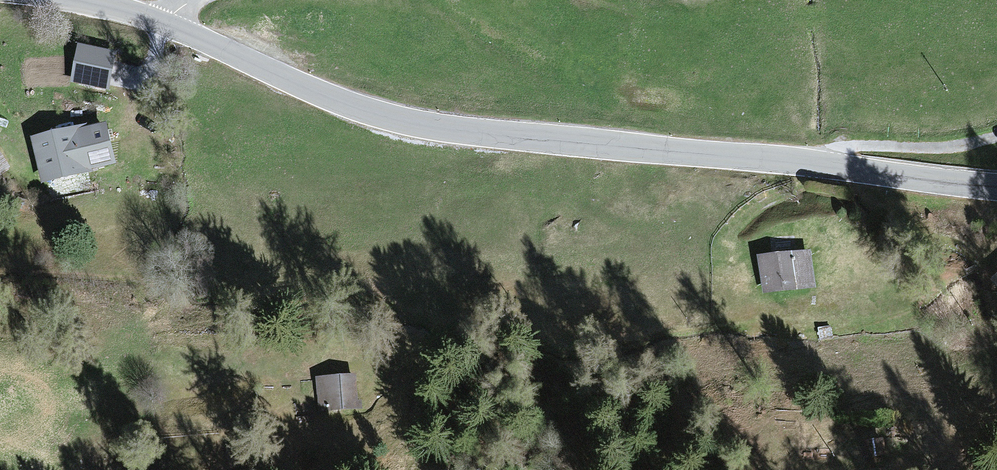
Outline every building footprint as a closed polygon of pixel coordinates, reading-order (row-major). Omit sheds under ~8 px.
[(116,50),(77,42),(69,82),(108,90),(116,50)] [(84,156),(94,154),(90,131),(33,140),(40,184),(89,177),(84,156)] [(809,256),(757,262),(760,302),(812,293),(809,256)] [(985,283),(996,298),(996,274),(985,283)] [(311,413),(353,410),(353,381),(310,381),(311,413)]
